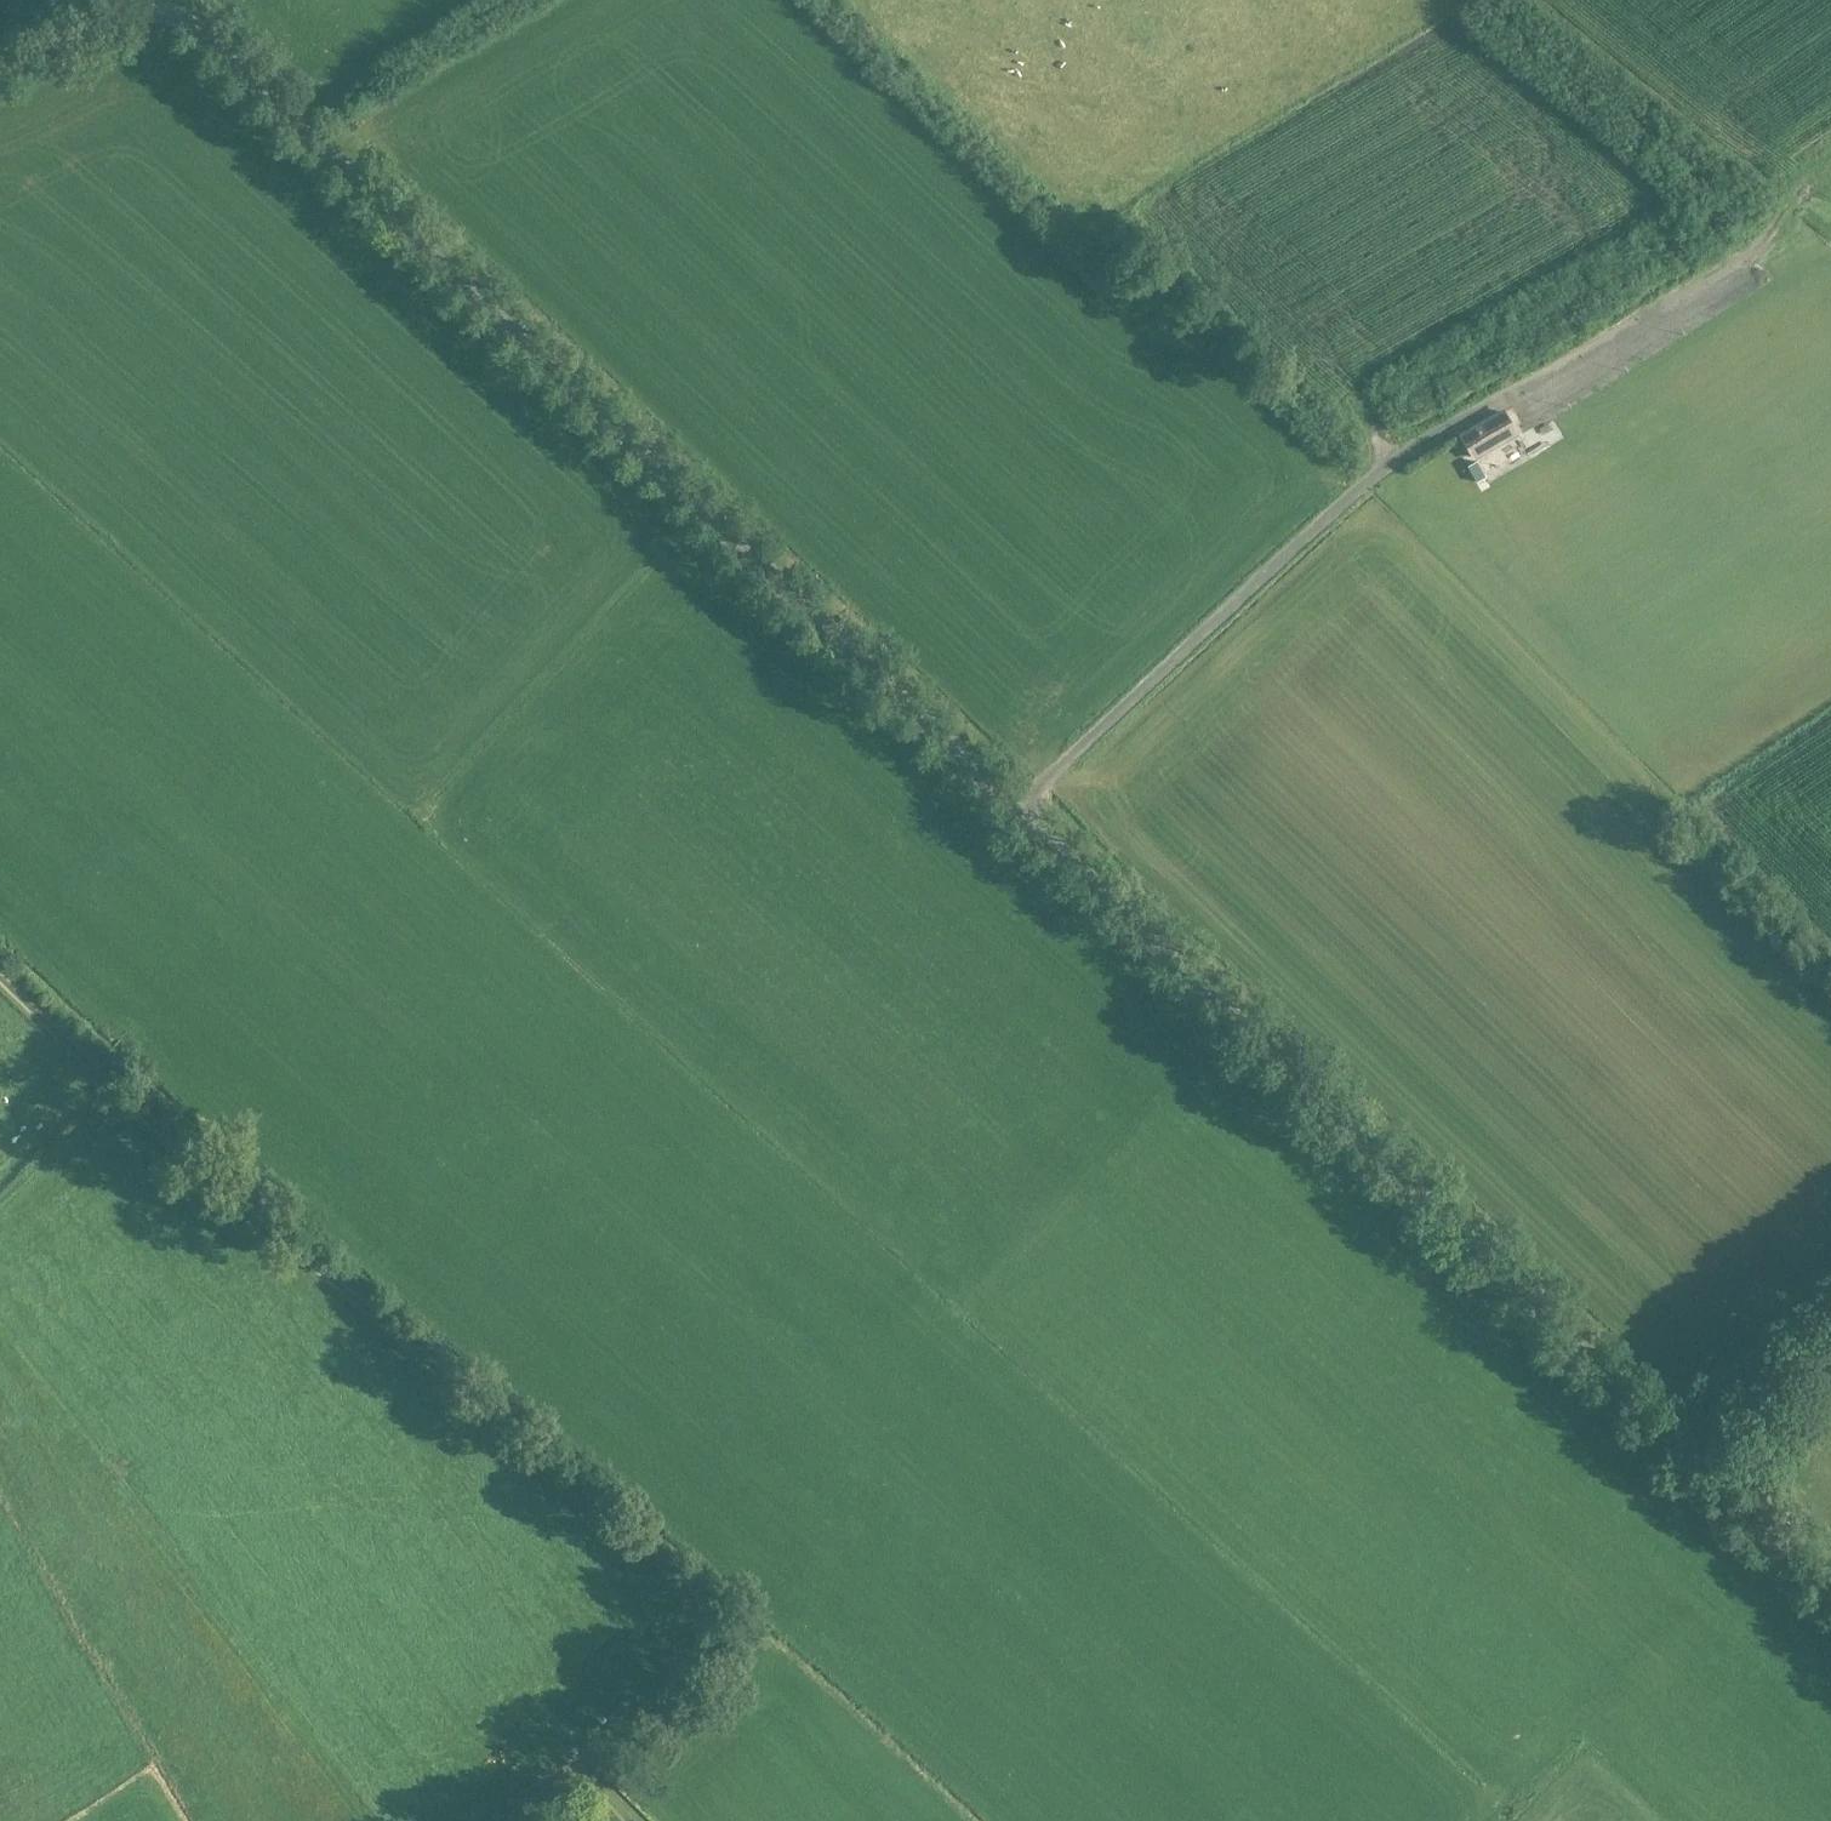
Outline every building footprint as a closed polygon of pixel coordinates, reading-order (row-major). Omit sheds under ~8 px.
[(1504,413),(1462,437),(1474,458),(1516,434),(1504,413)] [(1485,477),(1477,462),(1468,467),(1476,482),(1485,477)]
